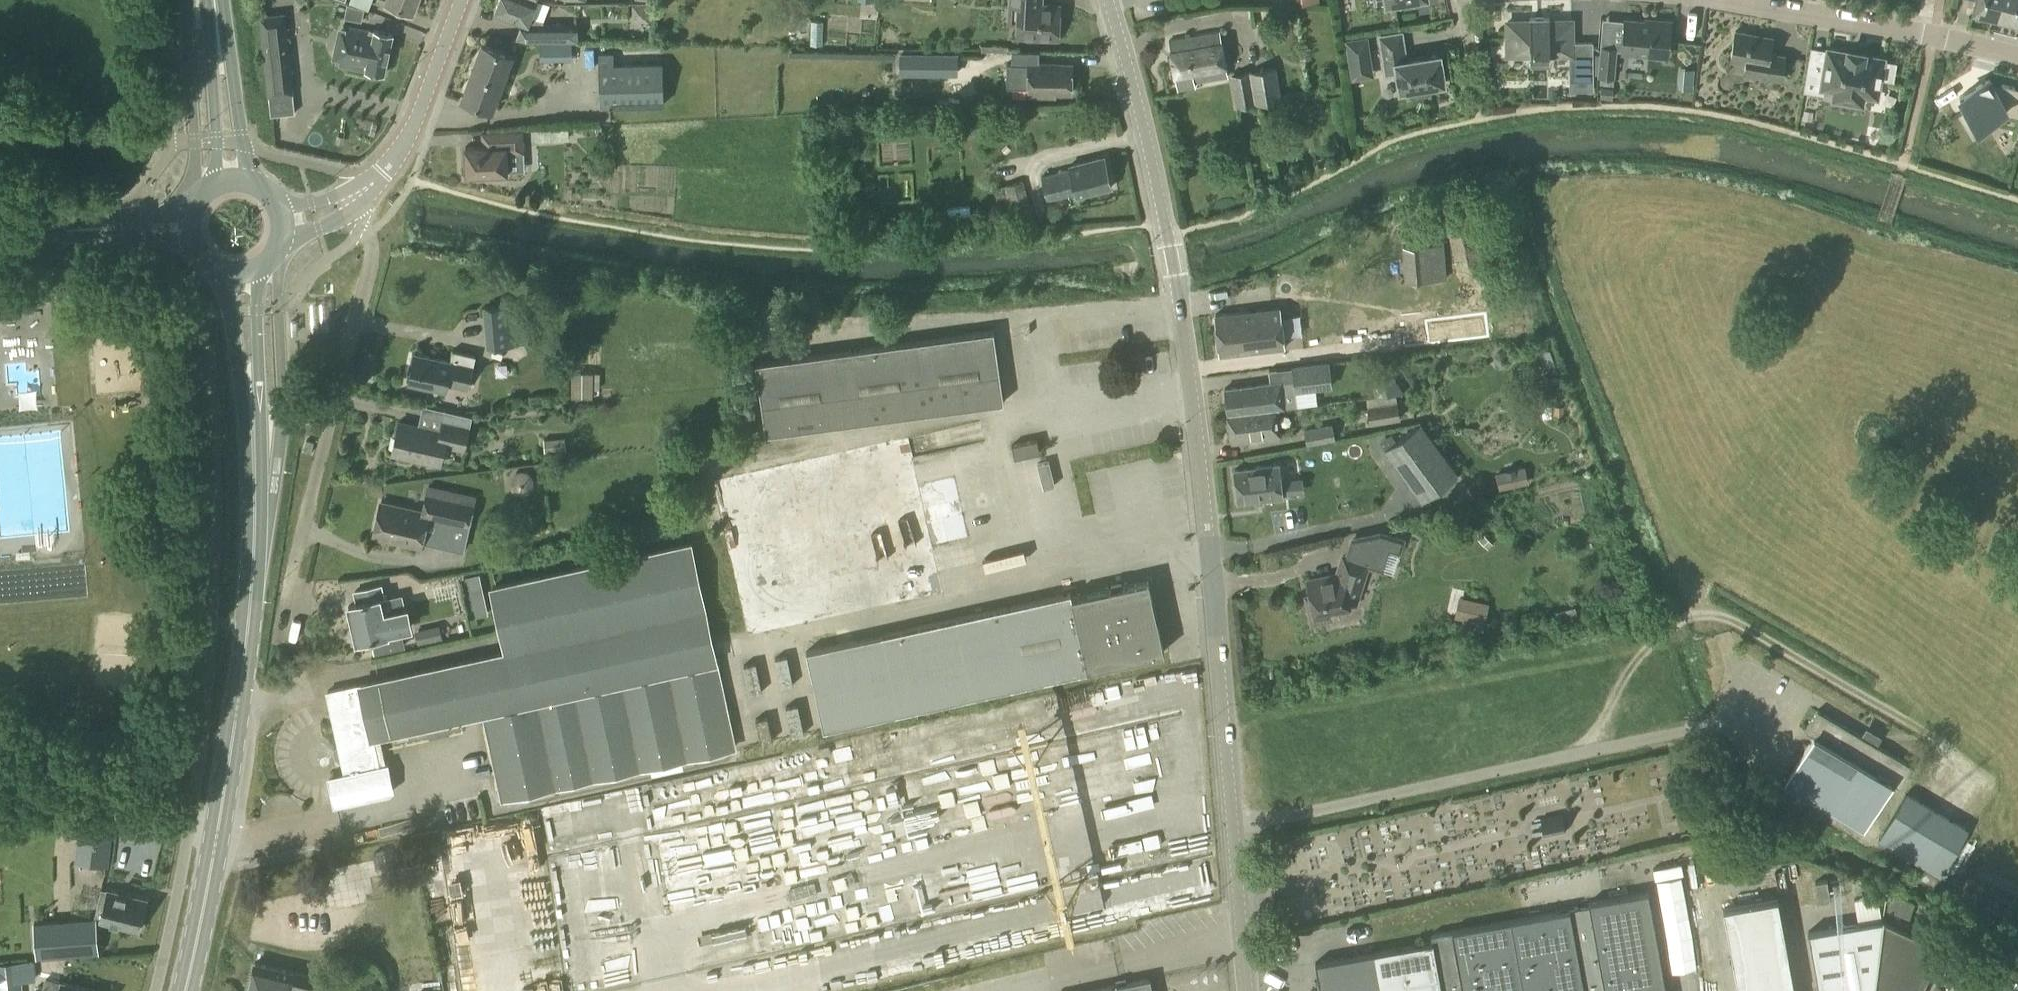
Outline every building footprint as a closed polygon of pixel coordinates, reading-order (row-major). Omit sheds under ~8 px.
[(386,2),(412,11),(416,0),(387,0),(386,2)] [(525,42),(566,41),(577,41),(577,25),(542,25),(544,21),(531,16),(537,1),(535,0),(499,0),(494,13),(520,23),(513,39),(525,42)] [(1060,6),(1041,5),(1041,0),(1010,0),(1010,4),(1018,5),(1016,36),(1058,39),(1060,6)] [(1971,12),(1996,18),(2000,0),(1974,0),(1971,12)] [(1996,18),(2017,23),(2017,0),(2000,0),(1996,18)] [(285,13),(259,16),(262,44),(288,41),(285,13)] [(1549,22),(1549,18),(1529,18),(1529,22),(1507,22),(1508,55),(1530,55),(1530,61),(1550,61),(1550,54),(1570,54),(1570,79),(1592,79),(1591,43),(1571,43),(1571,21),(1549,22)] [(1668,56),(1670,24),(1624,20),(1621,52),(1668,56)] [(373,32),(347,26),(339,63),(366,69),(384,73),(393,34),(374,30),(373,32)] [(1743,74),(1781,80),(1785,56),(1769,54),(1771,41),(1751,38),(1752,34),(1735,31),(1730,60),(1745,63),(1743,74)] [(1178,90),(1195,86),(1194,82),(1227,76),(1219,32),(1169,41),(1178,90)] [(1352,81),(1374,77),(1367,36),(1345,40),(1352,81)] [(492,110),(512,55),(482,44),(462,99),(492,110)] [(1405,59),(1403,46),(1382,49),(1384,65),(1386,75),(1396,73),(1399,91),(1414,89),(1415,97),(1432,95),(1431,86),(1445,84),(1440,54),(1405,59)] [(1614,77),(1617,47),(1600,46),(1597,76),(1614,77)] [(1847,53),(1828,50),(1825,64),(1808,61),(1803,92),(1823,95),(1825,88),(1835,90),(1833,99),(1861,104),(1863,95),(1868,96),(1869,88),(1878,89),(1880,76),(1891,78),(1893,65),(1882,63),(1883,60),(1863,56),(1864,53),(1848,50),(1847,53)] [(1039,65),(1039,52),(1011,52),(1011,64),(1007,64),(1007,87),(1028,87),(1028,95),(1055,95),(1055,93),(1072,93),(1072,65),(1039,65)] [(616,63),(615,53),(599,53),(601,107),(664,105),(663,62),(616,63)] [(1236,107),(1281,99),(1276,67),(1230,75),(1236,107)] [(574,82),(576,93),(599,88),(596,77),(574,82)] [(1989,81),(1988,80),(1959,97),(1970,115),(1967,117),(1975,132),(1990,123),(1987,120),(2002,111),(2004,114),(2017,118),(2017,89),(1989,81)] [(582,135),(602,134),(601,126),(582,127),(582,135)] [(536,142),(568,139),(568,128),(535,130),(536,142)] [(466,173),(507,172),(506,148),(522,147),(522,131),(490,132),(491,146),(465,147),(466,173)] [(1077,195),(1111,187),(1104,157),(1070,166),(1071,170),(1042,177),(1048,199),(1076,192),(1077,195)] [(1000,212),(1029,205),(1024,181),(994,188),(1000,212)] [(1405,283),(1446,280),(1443,244),(1402,247),(1405,283)] [(513,314),(512,306),(483,308),(486,348),(515,346),(515,345),(527,344),(525,313),(513,314)] [(1219,355),(1284,348),(1279,307),(1214,315),(1219,355)] [(765,435),(1003,402),(994,331),(756,363),(765,435)] [(473,366),(475,356),(453,351),(451,361),(415,353),(408,383),(445,391),(446,385),(468,389),(474,366),(473,366)] [(1333,388),(1329,362),(1291,367),(1293,380),(1224,389),(1227,415),(1276,408),(1297,406),(1295,393),(1333,388)] [(593,398),(593,372),(572,372),(571,397),(593,398)] [(1396,394),(1366,398),(1370,424),(1400,420),(1396,394)] [(1276,408),(1227,415),(1231,444),(1279,438),(1276,408)] [(463,449),(468,427),(471,416),(445,410),(443,421),(441,431),(399,422),(392,454),(439,464),(444,445),(463,449)] [(1307,445),(1335,440),(1332,424),(1304,430),(1307,445)] [(1422,503),(1459,475),(1421,424),(1384,451),(1422,503)] [(567,456),(565,438),(544,439),(545,452),(551,451),(552,457),(567,456)] [(1014,458),(1039,452),(1036,439),(1011,445),(1014,458)] [(1238,502),(1282,496),(1278,465),(1234,470),(1238,502)] [(1524,466),(1495,473),(1499,490),(1528,484),(1524,466)] [(469,529),(475,502),(426,491),(421,512),(380,503),(373,535),(396,541),(397,538),(404,540),(404,543),(420,547),(427,519),(469,529)] [(1329,608),(1355,603),(1368,563),(1379,567),(1385,546),(1395,549),(1399,535),(1381,530),(1348,537),(1343,555),(1337,574),(1308,580),(1311,595),(1306,596),(1312,622),(1331,618),(1329,608)] [(734,747),(690,544),(492,587),(506,652),(327,691),(339,747),(334,749),(336,759),(342,759),(345,775),(329,778),(335,804),(391,791),(379,735),(484,713),(503,798),(734,747)] [(1164,652),(1148,580),(1071,597),(1070,593),(806,651),(824,729),(1088,670),(1087,669),(1164,652)] [(387,613),(381,586),(355,592),(357,604),(349,606),(356,641),(388,634),(387,632),(411,627),(407,609),(387,613)] [(1484,624),(1489,603),(1459,597),(1454,617),(1484,624)] [(467,635),(464,624),(451,627),(451,625),(440,627),(439,625),(414,631),(415,636),(406,637),(409,649),(467,635)] [(1042,722),(1054,719),(1051,702),(1039,704),(1042,722)] [(1009,707),(1009,727),(1032,726),(1031,707),(1009,707)] [(1101,714),(1104,726),(1127,719),(1124,707),(1101,714)] [(1899,788),(1911,767),(1816,711),(1804,732),(1813,737),(1784,785),(1862,831),(1890,783),(1899,788)] [(1089,731),(1088,714),(1070,715),(1071,732),(1089,731)] [(1044,729),(1045,741),(1064,738),(1062,726),(1044,729)] [(1086,778),(1108,775),(1105,748),(1134,744),(1132,733),(1081,739),(1086,778)] [(1063,758),(1078,752),(1075,743),(1060,748),(1063,758)] [(996,812),(1020,807),(1017,792),(1022,791),(1018,771),(1028,770),(1033,795),(1053,791),(1053,789),(1073,785),(1067,758),(1051,761),(1049,749),(1025,754),(1025,758),(976,768),(977,775),(996,771),(1001,796),(993,798),(996,812)] [(1182,768),(1163,773),(1169,794),(1188,789),(1182,768)] [(1144,785),(1142,771),(1122,775),(1125,789),(1144,785)] [(934,788),(940,819),(992,809),(986,778),(934,788)] [(921,787),(904,795),(898,781),(881,788),(905,839),(938,824),(921,787)] [(742,816),(736,817),(730,790),(689,799),(691,806),(654,813),(658,834),(649,835),(655,863),(668,860),(675,898),(746,884),(741,864),(752,862),(742,816)] [(874,835),(887,832),(879,790),(876,791),(877,798),(867,800),(874,835)] [(1967,830),(1906,793),(1878,841),(1940,877),(1967,830)] [(842,845),(863,842),(858,807),(838,810),(842,845)] [(833,872),(832,852),(821,853),(820,838),(833,837),(832,815),(809,817),(813,874),(833,872)] [(1565,830),(1562,815),(1540,819),(1541,824),(1539,825),(1540,830),(1542,829),(1543,835),(1565,830)] [(111,837),(78,834),(74,863),(108,867),(111,837)] [(516,874),(530,868),(524,853),(510,859),(516,874)] [(1202,868),(1204,887),(1221,886),(1220,867),(1202,868)] [(1818,902),(1831,900),(1827,879),(1814,881),(1818,902)] [(146,899),(107,889),(107,890),(101,889),(95,916),(100,917),(99,920),(139,930),(146,899)] [(885,907),(905,903),(901,889),(881,893),(885,907)] [(1593,990),(1664,990),(1647,893),(1588,904),(1588,907),(1578,909),(1593,990)] [(1722,909),(1732,968),(1736,990),(1793,990),(1777,899),(1722,909)] [(519,919),(536,916),(533,904),(517,907),(519,919)] [(816,923),(831,920),(829,907),(814,910),(816,923)] [(1578,909),(1509,922),(1522,990),(1593,990),(1578,909)] [(1882,918),(1881,918),(1881,920),(1807,933),(1817,990),(1873,990),(1882,918)] [(1873,990),(1920,990),(1940,946),(1883,920),(1883,918),(1882,918),(1873,990)] [(37,960),(100,955),(97,919),(34,924),(37,960)] [(1509,922),(1440,934),(1451,990),(1522,990),(1509,922)] [(1440,934),(1431,936),(1432,943),(1374,954),(1380,990),(1451,990),(1440,934)] [(1320,990),(1380,990),(1374,954),(1315,964),(1320,990)] [(19,970),(26,969),(26,961),(0,964),(0,990),(20,990),(19,970)] [(325,980),(292,972),(255,962),(248,990),(322,990),(325,980)] [(46,979),(43,990),(36,989),(36,990),(99,990),(61,982),(61,983),(46,979)] [(1150,980),(1098,990),(1152,990),(1150,980)]
